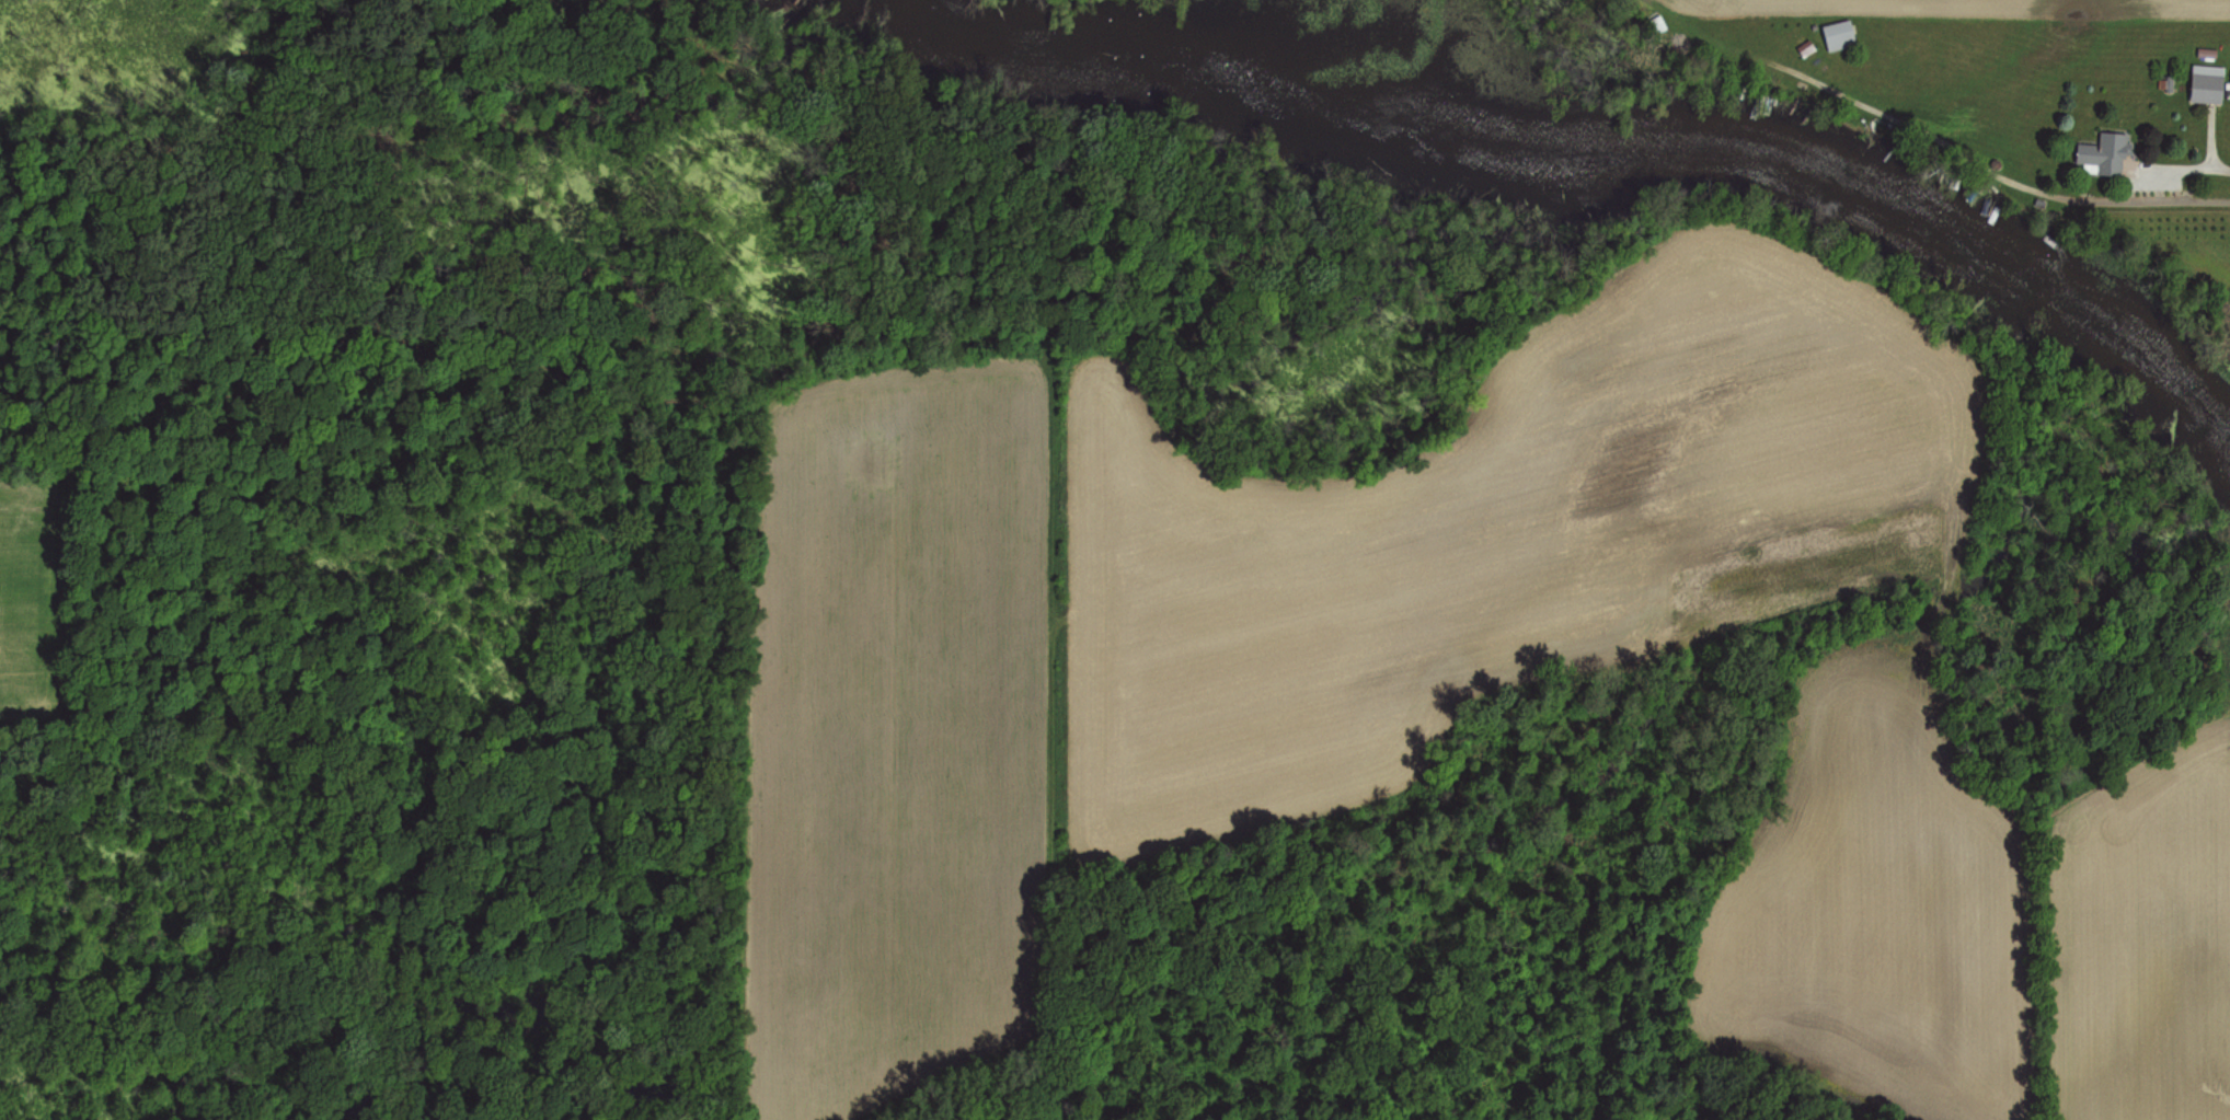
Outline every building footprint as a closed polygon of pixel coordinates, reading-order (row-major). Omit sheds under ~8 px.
[(1825,26),(1830,52),(1858,46),(1853,21),(1825,26)] [(2225,67),(2194,66),(2193,103),(2223,104),(2225,67)] [(2080,145),(2078,165),(2085,165),(2085,174),(2126,177),(2129,135),(2102,133),(2101,146),(2080,145)]
